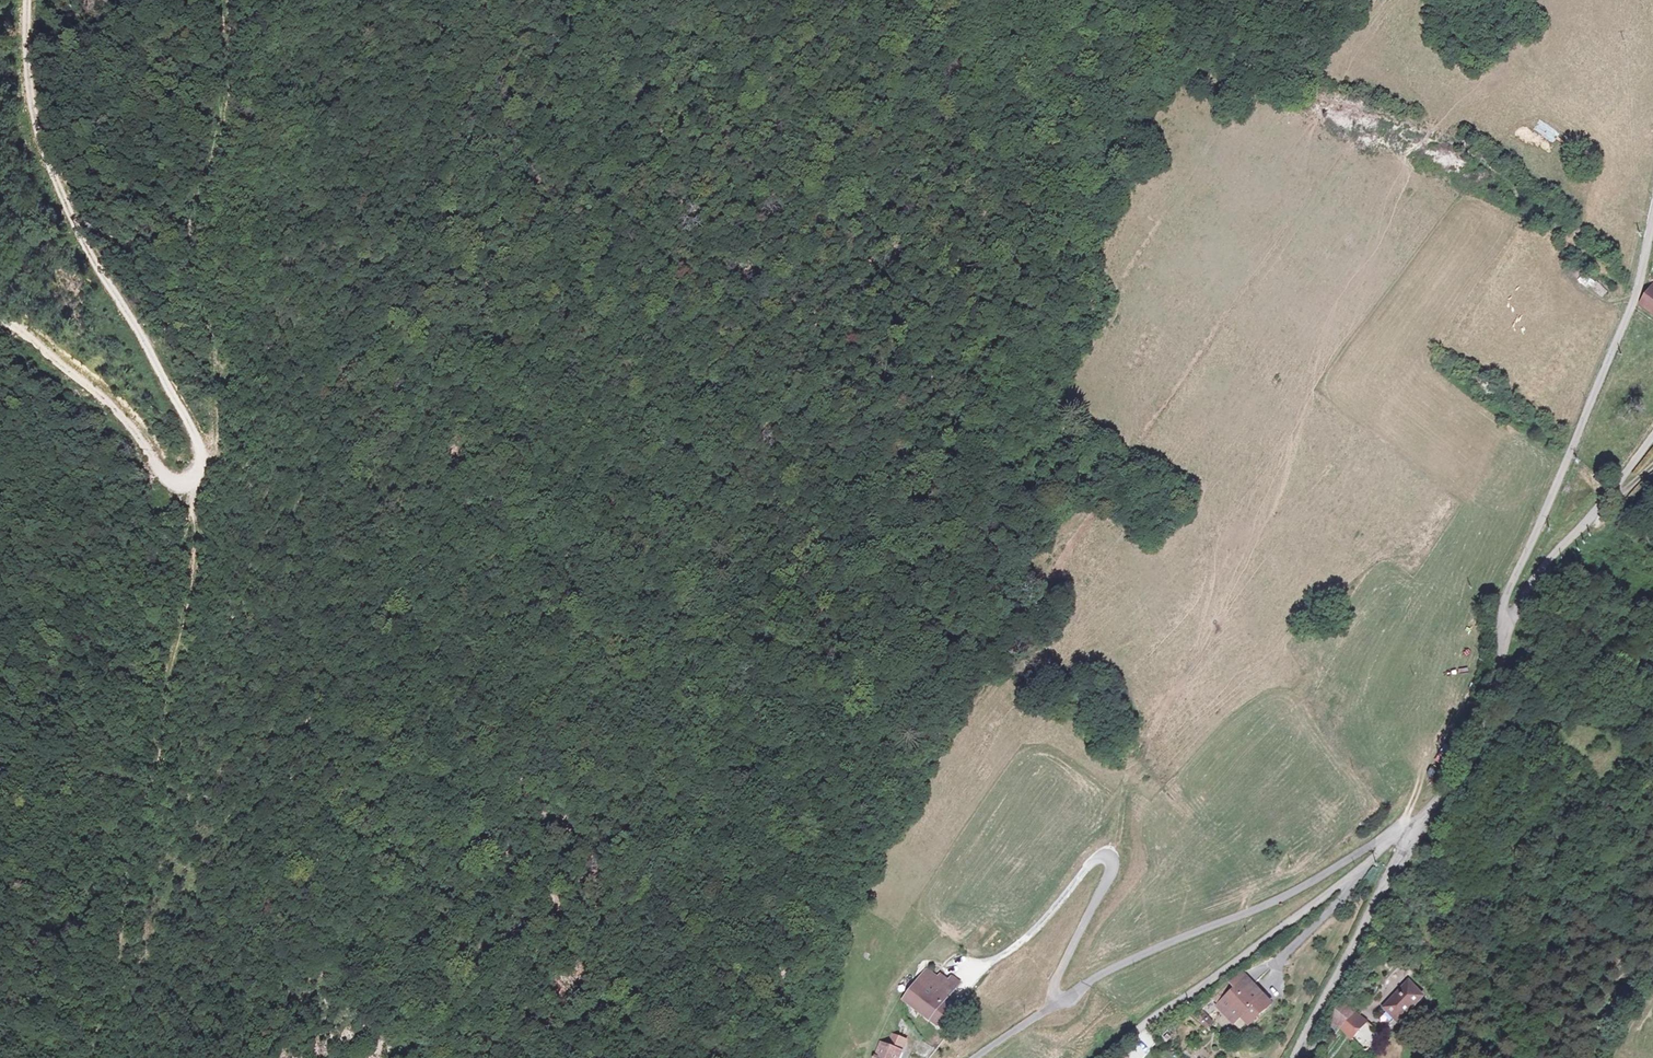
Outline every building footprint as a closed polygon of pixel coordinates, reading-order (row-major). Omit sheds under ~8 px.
[(1652,315),(1652,282),(1651,281),(1636,304),(1652,315)] [(928,967),(904,1002),(945,1031),(963,1012),(952,1005),(967,983),(928,967)] [(1279,1006),(1250,976),(1218,1007),(1239,1028),(1246,1021),(1254,1030),(1279,1006)] [(1410,979),(1384,1006),(1405,1027),(1432,999),(1410,979)] [(1373,1023),(1346,1002),(1330,1023),(1356,1044),(1373,1023)] [(895,1033),(889,1045),(881,1041),(873,1057),(905,1057),(913,1041),(895,1033)]
